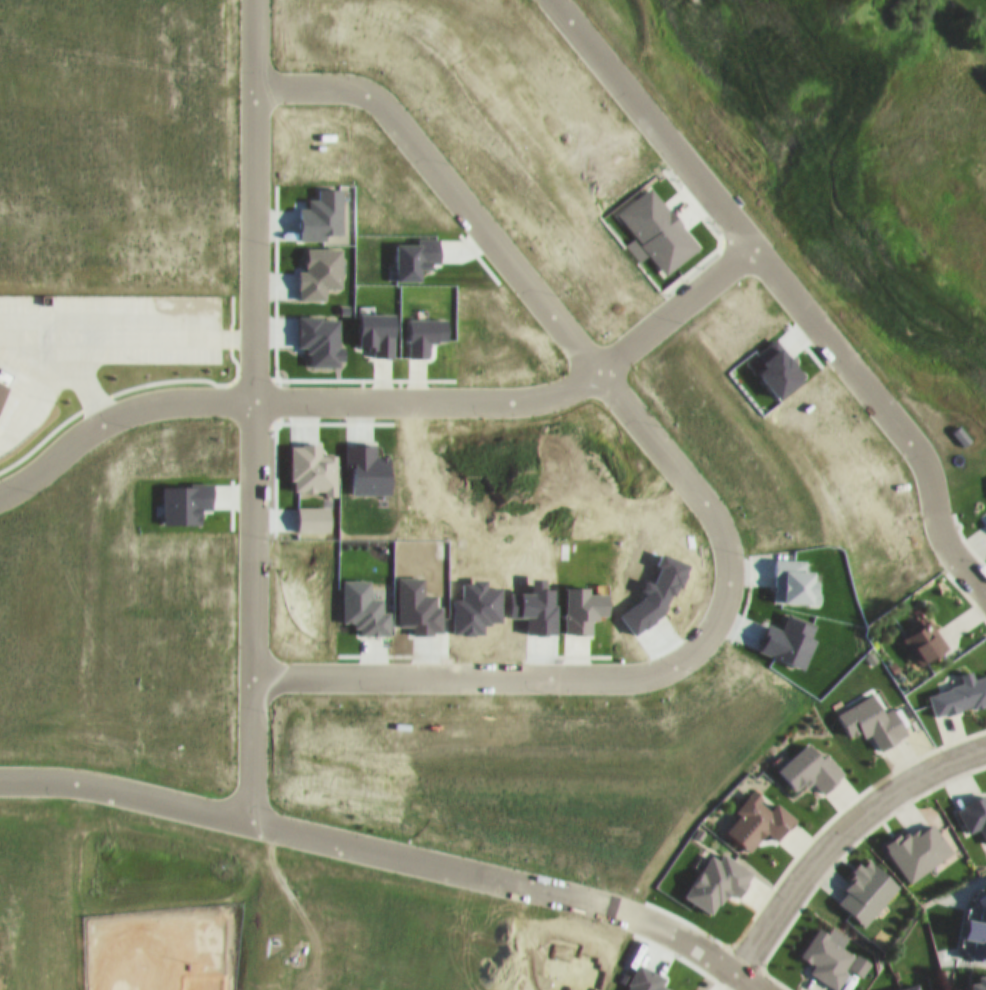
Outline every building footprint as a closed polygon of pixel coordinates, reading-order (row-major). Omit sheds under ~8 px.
[(972,669),(985,665),(985,695),(969,700),(968,697),(961,699),(960,697),(957,698),(958,700),(944,704),(944,702),(933,705),(926,685),(949,678),(949,677),(961,673),(959,664),(969,661),(972,669)] [(751,841),(727,821),(741,803),(737,800),(753,780),(762,787),(759,791),(770,800),(776,793),(796,808),(778,830),(767,821),(751,841)]
